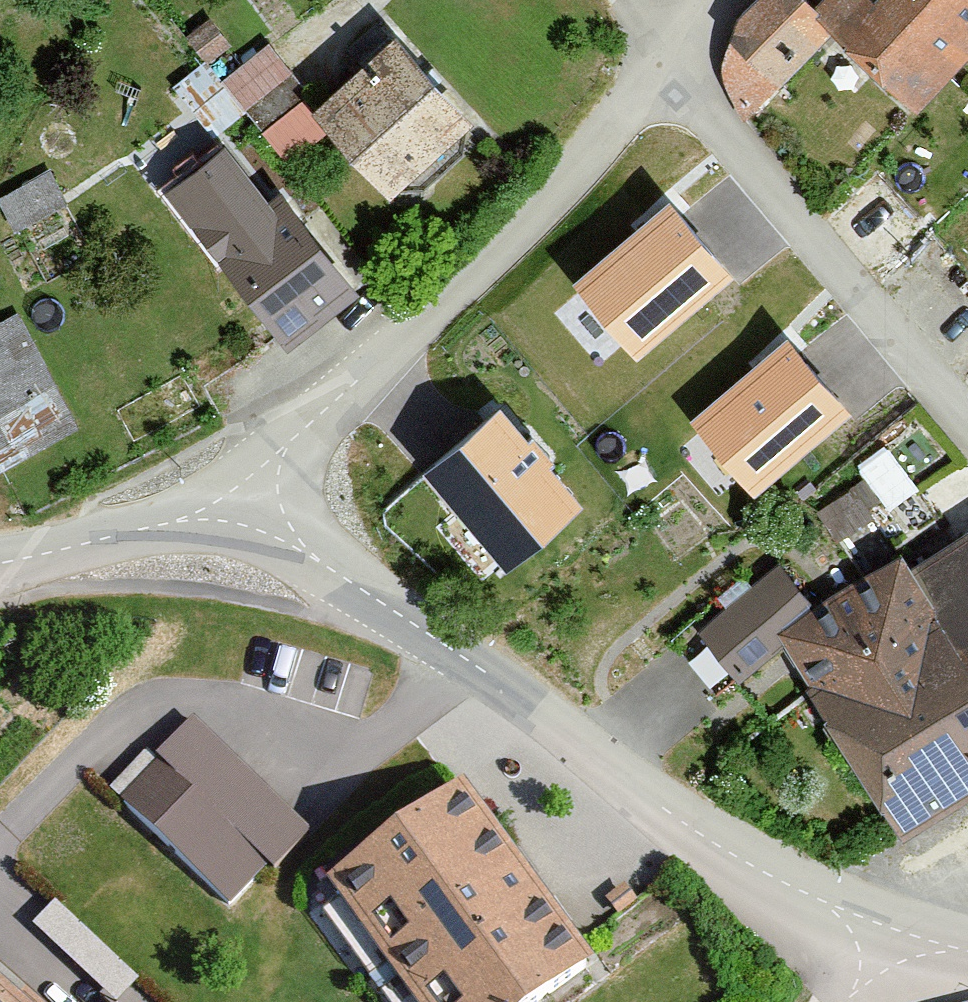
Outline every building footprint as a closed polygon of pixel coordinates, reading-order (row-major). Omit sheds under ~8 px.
[(733,30),(793,80),(840,24),(919,100),(967,49),(967,0),(758,0),(733,30)] [(321,106),(399,192),(480,119),(402,33),(321,106)] [(255,113),(293,163),(333,133),(268,46),(230,74),(218,57),(179,85),(218,139),(255,113)] [(172,199),(285,351),(349,303),(274,202),(263,210),(226,159),(172,199)] [(53,170),(1,200),(21,235),(73,205),(53,170)] [(731,279),(671,204),(572,283),(633,358),(731,279)] [(3,471),(84,433),(29,317),(0,331),(0,466),(3,471)] [(853,422),(793,347),(694,426),(755,501),(853,422)] [(503,412),(428,472),(507,571),(582,511),(503,412)] [(822,499),(835,527),(919,489),(896,438),(858,456),(868,477),(822,499)] [(954,647),(967,639),(967,536),(909,571),(954,647)] [(842,712),(954,647),(909,571),(789,639),(842,712)] [(813,618),(777,576),(704,637),(740,679),(813,618)] [(967,668),(967,639),(954,647),(967,668)] [(908,832),(967,793),(967,668),(954,647),(842,712),(908,832)] [(299,826),(188,721),(121,791),(232,897),(299,826)] [(462,793),(335,882),(419,1001),(548,1001),(588,974),(462,793)] [(123,991),(141,968),(57,901),(38,924),(123,991)] [(0,973),(0,1001),(35,1001),(0,973)]
